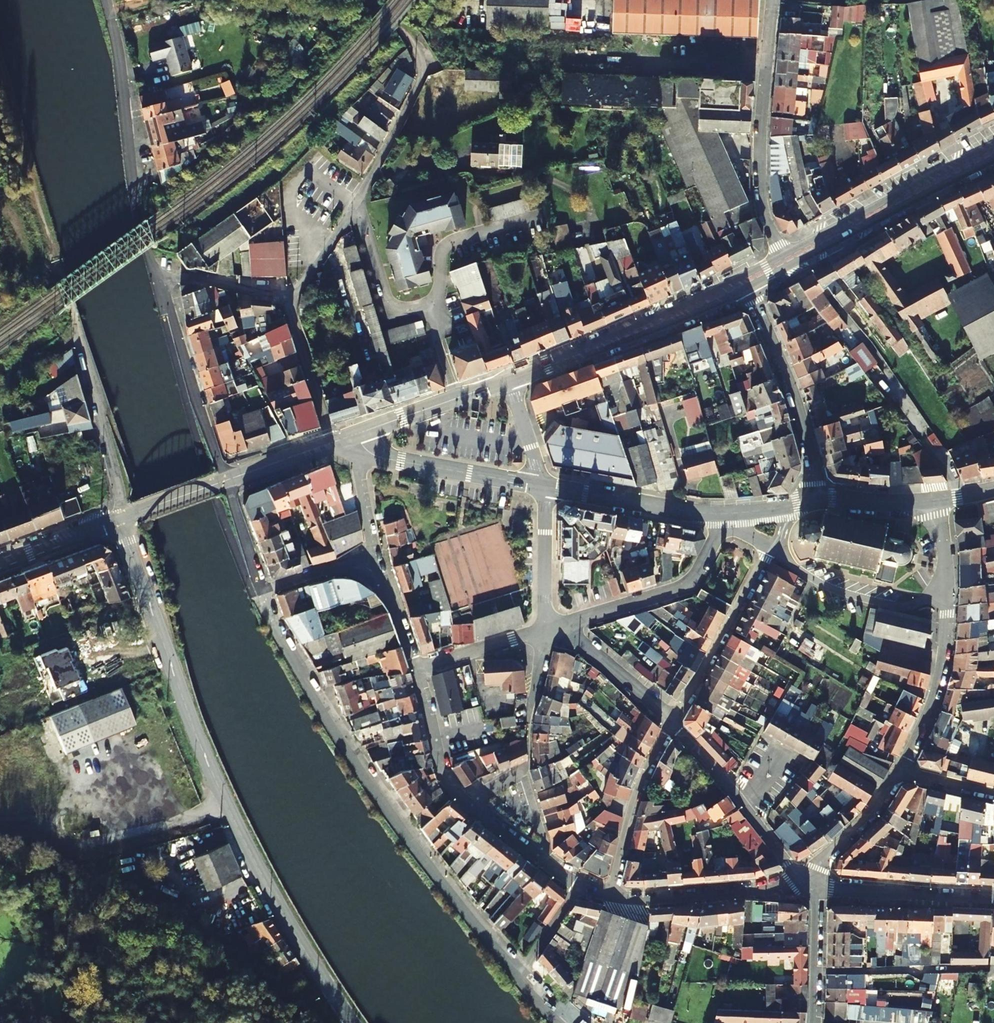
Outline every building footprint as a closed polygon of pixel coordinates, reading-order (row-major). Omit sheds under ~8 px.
[(487,11),(547,13),(547,0),(487,0),(487,11)] [(611,15),(743,20),(743,18),(716,17),(716,7),(707,6),(707,0),(611,0),(611,15)] [(743,5),(743,0),(707,0),(707,6),(716,7),(716,17),(743,18),(743,13),(743,5)] [(921,68),(958,60),(947,0),(928,0),(927,0),(907,2),(921,68)] [(974,105),(956,0),(947,0),(958,60),(921,68),(925,86),(929,105),(938,102),(933,82),(961,77),(968,119),(936,138),(939,152),(981,127),(982,127),(976,115),(975,114),(974,105)] [(743,5),(743,13),(756,13),(757,5),(743,5)] [(843,7),(831,6),(829,29),(828,38),(839,39),(841,27),(843,7)] [(547,13),(487,11),(486,32),(546,34),(547,13)] [(692,37),(755,39),(755,33),(742,33),(743,26),(743,20),(611,15),(611,35),(692,37)] [(820,25),(819,24),(799,23),(799,19),(787,18),(785,35),(800,36),(811,37),(819,37),(820,25)] [(199,23),(179,27),(181,35),(201,31),(199,23)] [(133,38),(146,34),(144,27),(131,31),(133,38)] [(799,48),(800,41),(800,36),(785,35),(778,34),(777,46),(799,48)] [(182,36),(149,47),(153,61),(168,56),(171,65),(169,65),(173,76),(193,70),(182,36)] [(289,51),(286,60),(296,63),(303,45),(291,41),(287,50),(289,51)] [(799,48),(810,50),(811,42),(800,41),(799,48)] [(776,60),(797,63),(798,57),(799,48),(777,46),(776,60)] [(798,57),(809,58),(810,50),(799,48),(798,57)] [(409,59),(406,50),(398,57),(402,67),(409,59)] [(775,75),(796,77),(796,70),(797,63),(776,60),(775,75)] [(385,82),(388,85),(394,74),(387,68),(368,89),(374,95),(385,82)] [(396,70),(394,74),(388,85),(384,93),(400,103),(411,79),(396,70)] [(796,77),(807,78),(807,71),(796,70),(796,77)] [(465,89),(488,89),(510,90),(511,71),(466,71),(465,89)] [(990,104),(989,95),(985,96),(982,80),(986,79),(986,74),(986,73),(978,75),(981,96),(983,95),(984,99),(974,105),(975,114),(976,115),(991,108),(990,104)] [(986,74),(986,79),(989,95),(990,104),(991,108),(991,109),(993,115),(993,73),(986,74)] [(563,74),(561,108),(586,110),(612,112),(632,114),(632,110),(656,111),(701,112),(724,113),(726,81),(691,80),(691,77),(683,77),(683,79),(563,74)] [(700,134),(719,135),(751,136),(753,94),(755,75),(740,74),(740,78),(733,78),(733,82),(726,81),(724,113),(701,112),(700,134)] [(773,88),(794,90),(795,84),(796,77),(775,75),(773,88)] [(228,84),(219,87),(223,99),(232,97),(228,84)] [(936,154),(939,152),(936,138),(929,105),(925,86),(912,89),(919,118),(917,119),(921,138),(921,141),(919,142),(920,147),(913,150),(920,162),(936,154)] [(793,103),(804,104),(805,91),(794,90),(773,88),(772,101),(793,103)] [(487,102),(488,89),(465,89),(464,89),(464,101),(487,102)] [(811,89),(810,103),(819,104),(820,89),(811,89)] [(143,109),(166,103),(163,91),(140,98),(143,109)] [(146,120),(182,110),(179,99),(166,103),(143,109),(146,120)] [(792,109),(793,103),(772,101),(771,113),(792,115),(792,109)] [(886,125),(890,123),(895,120),(894,116),(898,112),(897,101),(884,103),(886,125)] [(796,110),(796,115),(800,116),(803,114),(804,104),(793,103),(792,109),(796,110)] [(364,118),(380,130),(389,117),(373,104),(363,116),(364,118)] [(819,115),(820,106),(810,104),(810,114),(819,115)] [(360,124),(364,118),(363,116),(351,107),(346,113),(360,124)] [(991,108),(976,115),(982,127),(993,121),(993,115),(991,109),(991,108)] [(188,138),(204,133),(201,122),(166,131),(164,125),(182,120),(181,113),(183,112),(183,110),(182,110),(146,120),(153,148),(183,139),(188,138)] [(731,205),(747,200),(719,135),(700,134),(701,112),(656,111),(663,125),(694,188),(700,201),(706,213),(717,234),(739,226),(735,215),(731,205)] [(811,119),(808,141),(815,141),(816,141),(819,117),(811,116),(811,119)] [(349,131),(353,126),(342,117),(337,123),(340,124),(349,131)] [(380,130),(364,118),(360,124),(358,126),(379,143),(384,133),(380,130)] [(792,140),(792,119),(771,118),(770,139),(784,140),(792,140)] [(865,140),(864,122),(844,123),(844,140),(865,140)] [(882,127),(899,158),(906,154),(890,123),(886,125),(882,127)] [(376,151),(349,131),(340,124),(335,131),(358,148),(355,152),(346,146),(338,158),(361,174),(376,151)] [(663,125),(655,129),(685,191),(694,188),(663,125)] [(892,162),(895,160),(899,158),(882,127),(875,131),(892,162)] [(492,145),(470,144),(469,165),(520,167),(520,146),(506,146),(506,136),(492,136),(492,145)] [(921,141),(921,138),(910,144),(913,150),(920,147),(919,142),(921,141)] [(191,151),(189,146),(185,147),(183,139),(153,148),(156,161),(191,151)] [(631,160),(623,140),(616,143),(614,144),(622,163),(628,161),(631,160)] [(786,147),(792,176),(798,205),(809,224),(823,217),(812,198),(806,173),(800,147),(799,140),(792,140),(784,140),(786,147)] [(873,140),(872,140),(869,140),(869,151),(867,151),(868,162),(863,167),(867,175),(861,178),(868,191),(883,182),(876,170),(876,169),(873,140)] [(774,150),(779,179),(792,176),(786,147),(770,147),(770,150),(774,150)] [(771,180),(779,179),(774,150),(770,150),(770,152),(771,180)] [(913,150),(906,154),(899,158),(895,160),(901,172),(920,162),(913,150)] [(190,154),(193,153),(192,151),(191,151),(156,161),(162,184),(192,159),(190,154)] [(895,160),(892,162),(876,170),(883,182),(901,172),(895,160)] [(831,169),(821,171),(825,192),(836,209),(867,191),(868,191),(861,178),(855,182),(851,175),(834,184),(831,169)] [(818,195),(812,198),(823,217),(836,209),(825,192),(821,171),(813,173),(818,195)] [(785,211),(779,179),(771,180),(771,192),(773,216),(782,234),(790,235),(797,231),(794,225),(785,211)] [(391,185),(387,180),(375,190),(380,195),(391,185)] [(989,180),(977,186),(986,204),(989,203),(993,213),(993,190),(989,180)] [(279,182),(233,213),(251,239),(248,241),(249,244),(284,241),(279,182)] [(687,207),(700,201),(694,188),(685,191),(681,193),(687,207)] [(974,204),(978,202),(972,188),(959,194),(972,227),(978,224),(979,228),(983,226),(974,204)] [(941,202),(939,203),(944,214),(955,209),(960,219),(970,243),(978,240),(972,227),(959,194),(941,202)] [(395,281),(399,294),(412,289),(412,288),(432,282),(426,265),(424,265),(418,245),(425,243),(423,236),(446,229),(446,231),(465,225),(458,205),(456,206),(453,195),(425,202),(426,203),(409,207),(405,215),(403,214),(401,219),(397,218),(388,235),(391,237),(388,242),(391,244),(387,251),(391,267),(390,267),(394,282),(395,281)] [(524,197),(485,209),(489,222),(528,210),(524,197)] [(753,207),(752,197),(747,200),(731,205),(735,215),(753,207)] [(939,203),(920,213),(928,224),(935,220),(940,231),(935,233),(955,275),(948,278),(950,283),(971,271),(961,251),(960,247),(948,224),(944,214),(939,203)] [(755,221),(753,207),(735,215),(739,226),(740,227),(755,221)] [(948,224),(960,219),(955,209),(944,214),(948,224)] [(218,260),(231,252),(240,247),(248,241),(251,239),(233,213),(192,242),(208,267),(218,260)] [(717,234),(706,213),(703,215),(708,226),(702,228),(713,252),(708,254),(711,262),(717,275),(733,267),(717,234)] [(919,229),(928,224),(920,213),(912,218),(919,229)] [(926,240),(919,229),(912,218),(910,218),(875,240),(887,259),(919,238),(922,242),(926,240)] [(763,240),(755,221),(740,227),(754,256),(759,253),(763,240)] [(700,284),(717,275),(711,262),(705,265),(698,247),(696,248),(693,241),(691,242),(682,222),(676,224),(700,284)] [(684,292),(700,284),(676,224),(668,227),(677,252),(669,255),(684,292)] [(733,267),(754,256),(740,227),(739,226),(717,234),(733,267)] [(604,246),(611,263),(627,256),(615,228),(597,235),(601,246),(604,246)] [(551,237),(555,251),(566,250),(562,234),(551,237)] [(669,255),(662,237),(653,240),(662,262),(656,264),(670,298),(684,292),(669,255)] [(880,264),(887,259),(875,240),(867,245),(880,264)] [(286,277),(284,241),(249,244),(248,241),(240,247),(243,276),(286,277)] [(216,273),(218,260),(208,267),(192,242),(176,253),(187,270),(196,268),(216,273)] [(903,300),(880,264),(867,245),(856,252),(864,264),(880,287),(910,333),(921,326),(918,321),(949,304),(937,282),(903,300)] [(395,383),(397,383),(385,346),(381,332),(355,246),(343,250),(363,317),(365,317),(387,389),(392,407),(401,404),(395,383)] [(601,246),(570,249),(573,257),(590,255),(599,258),(607,278),(606,282),(608,286),(611,287),(613,294),(605,298),(606,301),(600,304),(599,301),(600,300),(593,282),(588,283),(583,271),(579,272),(581,279),(595,314),(601,312),(605,325),(632,314),(627,302),(611,263),(604,246),(601,246)] [(631,265),(632,268),(649,306),(670,298),(656,264),(650,250),(642,253),(648,270),(643,272),(640,265),(637,263),(631,265)] [(231,252),(218,260),(216,273),(234,275),(231,252)] [(859,300),(870,294),(870,293),(853,271),(864,264),(856,252),(832,266),(842,279),(859,300)] [(485,262),(489,274),(493,272),(490,262),(485,262)] [(455,288),(481,279),(476,264),(450,274),(455,288)] [(850,304),(836,283),(842,279),(832,266),(831,267),(814,276),(824,292),(829,290),(833,296),(838,304),(839,306),(843,309),(850,304)] [(632,314),(649,306),(632,268),(624,272),(635,299),(627,302),(632,314)] [(554,286),(564,314),(564,315),(573,338),(585,333),(575,305),(562,270),(557,271),(561,283),(554,286)] [(949,294),(981,360),(993,353),(993,284),(989,275),(949,294)] [(827,325),(834,334),(836,336),(847,327),(826,299),(833,296),(829,290),(824,292),(814,276),(799,285),(814,309),(815,309),(821,317),(827,325)] [(461,303),(486,294),(481,279),(455,288),(461,303)] [(584,301),(575,305),(585,333),(591,331),(605,325),(601,312),(595,314),(581,279),(577,281),(584,301)] [(806,313),(814,309),(799,285),(790,289),(806,313)] [(178,288),(182,310),(215,299),(211,289),(207,288),(196,291),(195,286),(194,286),(178,288)] [(551,287),(561,315),(564,314),(554,286),(551,287)] [(880,287),(870,293),(870,294),(907,351),(917,344),(910,333),(880,287)] [(239,348),(249,343),(247,335),(237,338),(236,333),(238,332),(235,322),(230,306),(222,309),(220,302),(226,300),(223,292),(211,289),(215,299),(220,308),(224,317),(226,322),(235,340),(239,348)] [(570,339),(561,316),(555,319),(552,312),(549,313),(546,304),(549,303),(550,300),(548,291),(537,295),(546,322),(555,345),(570,339)] [(783,309),(790,306),(791,305),(784,293),(770,300),(767,306),(777,328),(790,321),(783,309)] [(511,362),(505,346),(492,350),(477,311),(490,306),(486,294),(461,303),(471,330),(476,346),(486,372),(511,362)] [(858,301),(895,359),(907,351),(870,294),(859,300),(858,301)] [(312,310),(313,295),(300,295),(299,309),(312,310)] [(182,310),(184,322),(220,308),(215,299),(182,310)] [(253,316),(248,301),(236,304),(241,320),(247,335),(249,343),(260,338),(258,331),(252,333),(246,318),(253,316)] [(256,313),(270,310),(269,303),(248,301),(253,316),(258,331),(260,338),(287,325),(285,317),(265,327),(264,325),(260,326),(256,313)] [(523,308),(521,303),(512,306),(520,330),(515,332),(516,334),(524,357),(543,350),(538,337),(534,339),(523,308)] [(241,320),(236,304),(230,306),(235,322),(241,320)] [(543,350),(555,345),(546,322),(541,323),(534,304),(523,308),(534,339),(538,337),(543,350)] [(790,321),(796,318),(790,306),(783,309),(790,321)] [(213,328),(224,323),(224,317),(220,308),(184,322),(187,336),(187,337),(205,331),(213,328)] [(723,320),(729,341),(755,334),(748,317),(742,314),(723,320)] [(784,346),(819,329),(827,325),(821,317),(813,321),(814,322),(801,328),(796,318),(790,321),(777,328),(784,346)] [(511,362),(524,357),(516,334),(506,337),(508,331),(505,322),(503,323),(502,319),(495,321),(497,328),(499,327),(505,346),(511,362)] [(703,327),(706,339),(713,336),(720,357),(727,355),(732,354),(729,341),(723,320),(703,327)] [(381,332),(385,346),(416,338),(416,339),(420,338),(426,336),(422,322),(381,332)] [(229,342),(233,341),(224,323),(213,328),(217,338),(226,335),(229,342)] [(287,325),(260,338),(262,343),(265,351),(292,340),(287,325)] [(944,361),(921,326),(910,333),(917,344),(935,370),(938,375),(948,368),(944,361)] [(703,327),(679,336),(683,349),(696,344),(700,358),(711,354),(706,339),(703,327)] [(212,349),(220,346),(217,338),(213,328),(205,331),(212,349)] [(811,341),(822,336),(819,329),(784,346),(788,356),(812,345),(811,341)] [(205,331),(187,337),(194,356),(212,349),(205,331)] [(761,346),(755,334),(729,341),(732,354),(740,351),(749,349),(761,346)] [(836,336),(834,334),(829,336),(836,347),(842,344),(836,336)] [(668,401),(656,358),(683,349),(679,336),(643,348),(656,404),(668,401)] [(819,341),(824,339),(822,336),(811,341),(812,345),(819,341)] [(241,353),(262,343),(260,338),(249,343),(239,348),(241,353)] [(870,344),(878,354),(884,350),(876,339),(870,344)] [(297,353),(292,340),(265,351),(270,364),(297,353)] [(870,344),(867,340),(849,353),(857,364),(865,374),(868,378),(886,366),(880,356),(878,354),(870,344)] [(229,342),(230,344),(221,348),(213,351),(212,349),(194,356),(199,373),(226,363),(231,361),(237,359),(241,358),(233,341),(229,342)] [(793,367),(824,352),(819,341),(812,345),(788,356),(793,367)] [(816,366),(838,355),(847,351),(842,344),(836,347),(824,352),(793,367),(803,391),(803,392),(817,386),(825,382),(816,366)] [(460,382),(486,372),(476,346),(451,355),(460,382)] [(761,346),(749,349),(754,368),(751,369),(752,373),(745,374),(747,381),(742,383),(740,376),(743,376),(740,367),(732,370),(738,391),(775,381),(761,346)] [(637,367),(647,408),(657,406),(656,404),(643,348),(615,358),(620,373),(637,367)] [(429,357),(434,356),(432,350),(420,353),(420,356),(426,373),(432,392),(445,388),(437,365),(432,367),(429,357)] [(727,355),(730,366),(742,362),(740,351),(732,354),(727,355)] [(300,363),(297,353),(270,364),(257,368),(254,370),(268,396),(306,382),(301,367),(267,379),(265,373),(285,365),(286,369),(300,363)] [(608,377),(620,373),(615,358),(594,365),(599,379),(602,387),(611,384),(608,377)] [(237,359),(231,361),(239,377),(245,375),(237,359)] [(226,363),(199,373),(205,390),(223,383),(233,380),(226,363)] [(865,374),(857,364),(848,370),(845,371),(853,382),(865,374)] [(587,409),(583,398),(600,392),(600,391),(603,390),(602,387),(599,379),(594,365),(585,369),(590,383),(549,397),(548,404),(544,405),(546,410),(556,407),(560,418),(587,409)] [(590,383),(585,369),(577,371),(536,386),(531,399),(536,414),(546,410),(544,405),(548,404),(549,397),(590,383)] [(924,378),(928,383),(938,375),(935,370),(924,378)] [(420,397),(432,392),(426,373),(413,377),(420,397)] [(608,377),(611,384),(618,406),(610,409),(617,431),(637,425),(633,412),(623,382),(620,373),(608,377)] [(370,399),(364,379),(361,380),(359,374),(350,377),(357,399),(362,416),(375,412),(370,399)] [(239,377),(235,378),(238,384),(248,380),(245,375),(239,377)] [(78,377),(77,376),(46,399),(47,408),(28,413),(30,420),(61,411),(86,404),(78,377)] [(404,403),(420,397),(413,377),(397,383),(395,383),(401,404),(404,403)] [(378,386),(377,381),(370,383),(368,378),(364,379),(370,399),(379,396),(376,386),(378,386)] [(633,412),(641,410),(631,380),(623,382),(633,412)] [(753,399),(756,410),(784,402),(784,401),(775,381),(738,391),(738,393),(744,413),(749,412),(746,400),(753,399)] [(308,388),(306,382),(268,396),(289,438),(322,429),(315,407),(308,388)] [(222,400),(228,398),(223,383),(205,390),(210,405),(222,400)] [(392,407),(387,389),(380,391),(378,386),(376,386),(379,396),(370,399),(375,412),(392,407)] [(820,414),(825,412),(819,393),(817,386),(803,392),(810,417),(820,414)] [(607,402),(603,390),(600,391),(600,392),(599,399),(601,404),(607,402)] [(744,413),(738,393),(728,396),(731,405),(727,406),(731,417),(744,413)] [(704,425),(697,398),(683,402),(690,428),(704,425)] [(337,405),(335,400),(327,402),(334,425),(362,416),(357,399),(351,401),(350,399),(347,400),(348,402),(337,405)] [(210,405),(212,411),(225,407),(222,400),(210,405)] [(554,469),(586,474),(590,474),(635,481),(624,448),(617,431),(610,409),(607,402),(601,404),(597,406),(606,433),(587,430),(572,427),(571,427),(560,426),(546,445),(554,469)] [(752,434),(764,431),(790,423),(784,402),(756,410),(749,412),(744,413),(746,420),(770,414),(771,417),(763,419),(763,422),(750,426),(752,434)] [(68,427),(70,435),(93,430),(86,404),(61,411),(30,420),(12,425),(14,435),(58,425),(59,429),(68,427)] [(726,404),(716,407),(720,420),(731,417),(727,406),(726,404)] [(228,413),(225,407),(212,411),(215,419),(228,413)] [(838,425),(863,417),(860,408),(831,416),(825,412),(820,414),(810,417),(814,433),(838,425)] [(262,410),(251,414),(257,425),(264,446),(286,439),(279,426),(268,429),(262,410)] [(230,421),(228,413),(215,419),(226,451),(233,455),(249,451),(238,419),(230,421)] [(257,425),(251,414),(238,418),(238,419),(249,451),(264,446),(257,425)] [(872,430),(877,428),(872,414),(867,416),(872,430)] [(571,427),(572,427),(587,430),(588,422),(573,419),(571,427)] [(764,431),(768,446),(794,439),(790,423),(764,431)] [(6,441),(15,439),(14,435),(12,425),(4,428),(6,441)] [(814,433),(818,446),(868,431),(867,427),(857,430),(857,427),(841,432),(838,425),(814,433)] [(877,428),(872,430),(876,442),(881,440),(877,428)] [(638,430),(632,432),(637,444),(642,442),(638,430)] [(752,434),(736,438),(741,455),(753,451),(753,450),(761,447),(768,446),(764,431),(752,434)] [(818,446),(821,459),(845,452),(843,445),(860,440),(860,437),(869,434),(868,431),(818,446)] [(53,440),(51,432),(38,434),(41,443),(53,440)] [(933,436),(927,440),(936,453),(942,449),(933,436)] [(768,446),(761,447),(765,461),(758,463),(762,476),(765,475),(767,481),(771,483),(768,490),(774,497),(787,495),(800,474),(802,466),(794,439),(768,446)] [(873,460),(886,455),(881,440),(876,442),(862,446),(866,462),(868,471),(870,479),(869,490),(891,488),(890,471),(880,472),(879,465),(875,466),(873,460)] [(655,483),(642,442),(637,444),(624,448),(635,481),(637,488),(655,483)] [(716,467),(712,451),(710,445),(709,443),(695,447),(683,451),(681,455),(682,460),(681,461),(687,483),(718,474),(716,467)] [(965,444),(955,449),(957,453),(967,449),(965,444)] [(911,445),(897,448),(899,455),(912,452),(911,445)] [(862,456),(859,456),(861,458),(857,459),(859,464),(866,462),(862,446),(859,447),(862,456)] [(859,447),(851,450),(853,457),(857,456),(859,456),(862,456),(859,447)] [(976,462),(974,459),(972,460),(980,480),(981,480),(992,477),(988,461),(984,448),(978,449),(981,461),(976,462)] [(919,452),(925,461),(916,461),(918,466),(918,468),(923,485),(946,485),(933,462),(923,449),(919,452)] [(846,454),(845,452),(821,459),(824,469),(841,461),(840,458),(846,454)] [(970,456),(951,462),(961,482),(963,482),(979,479),(980,480),(972,460),(970,456)] [(854,461),(842,465),(841,461),(824,469),(827,479),(833,486),(848,487),(849,478),(855,469),(854,461)] [(333,516),(327,500),(337,496),(326,465),(302,475),(330,547),(351,539),(343,513),(333,516)] [(891,488),(901,487),(902,469),(902,465),(890,469),(890,471),(891,488)] [(752,468),(745,469),(746,473),(744,473),(747,479),(748,480),(748,481),(752,499),(761,498),(752,468)] [(918,468),(909,469),(910,486),(921,486),(923,485),(918,468)] [(860,470),(855,469),(849,478),(848,487),(858,489),(860,470)] [(909,469),(902,469),(901,487),(909,486),(910,486),(909,469)] [(734,484),(748,480),(747,479),(744,473),(743,470),(719,476),(726,501),(738,500),(734,484)] [(869,490),(870,479),(868,471),(860,470),(858,489),(869,490)] [(637,488),(635,481),(590,474),(591,479),(637,488)] [(335,558),(330,547),(302,475),(279,485),(290,516),(291,518),(296,516),(295,512),(300,510),(298,503),(301,503),(308,520),(319,547),(307,551),(312,565),(335,558)] [(35,484),(44,508),(45,508),(52,505),(42,481),(35,484)] [(272,508),(279,520),(290,516),(279,485),(264,491),(272,508)] [(20,490),(30,514),(37,511),(28,487),(20,490)] [(248,521),(262,517),(261,513),(272,508),(264,491),(247,498),(243,508),(248,521)] [(81,515),(76,501),(60,507),(66,521),(81,515)] [(993,514),(993,504),(993,501),(984,503),(987,516),(993,514)] [(404,502),(398,505),(402,518),(384,525),(386,536),(412,528),(411,525),(404,527),(402,522),(410,521),(404,502)] [(52,505),(45,508),(52,527),(66,521),(60,507),(59,503),(52,505)] [(572,505),(571,510),(566,503),(557,510),(563,519),(557,518),(557,559),(562,559),(586,560),(592,561),(598,555),(605,550),(607,537),(612,512),(582,507),(572,505)] [(14,520),(16,519),(20,518),(15,507),(10,509),(14,520)] [(37,511),(30,514),(37,532),(52,527),(45,508),(44,508),(37,511)] [(360,541),(355,509),(343,513),(351,539),(330,547),(335,558),(337,557),(360,541)] [(611,538),(608,560),(614,561),(613,555),(620,553),(625,514),(616,513),(612,512),(607,537),(611,538)] [(814,558),(815,558),(815,561),(817,562),(818,559),(826,560),(826,563),(828,565),(829,561),(839,563),(838,567),(841,567),(842,564),(848,566),(847,568),(851,569),(851,567),(860,569),(859,572),(862,572),(863,569),(872,572),(871,574),(875,575),(874,580),(892,584),(894,577),(896,566),(897,566),(900,566),(902,566),(905,565),(907,564),(909,562),(910,559),(911,557),(911,554),(911,552),(909,549),(908,547),(906,546),(903,545),(901,544),(903,533),(885,528),(885,526),(882,526),(882,528),(873,526),(873,523),(870,523),(870,525),(861,523),(862,521),(859,520),(858,523),(851,520),(851,518),(848,518),(847,520),(839,518),(839,516),(836,515),(835,517),(828,516),(829,513),(825,512),(825,515),(823,514),(821,524),(819,523),(819,522),(818,521),(817,521),(816,520),(814,521),(814,522),(808,521),(807,522),(805,522),(801,541),(803,541),(802,544),(805,545),(806,542),(814,544),(813,547),(816,548),(814,558)] [(20,518),(16,519),(24,538),(37,532),(30,514),(20,518)] [(631,516),(625,514),(620,553),(629,550),(630,550),(630,547),(627,548),(629,537),(636,538),(637,533),(639,520),(640,517),(631,516)] [(278,533),(275,525),(266,528),(265,525),(262,517),(248,521),(256,541),(278,533)] [(7,523),(4,524),(11,542),(24,538),(16,519),(14,520),(7,523)] [(959,551),(987,547),(993,545),(993,534),(991,535),(992,540),(985,541),(979,519),(954,524),(956,534),(959,551)] [(644,534),(647,521),(639,520),(637,533),(644,534)] [(666,522),(658,521),(656,533),(654,546),(654,549),(661,551),(666,522)] [(671,523),(666,522),(661,551),(661,553),(672,553),(674,552),(674,551),(678,525),(671,523)] [(11,542),(4,524),(2,525),(0,525),(0,547),(11,542)] [(293,524),(288,526),(295,546),(300,544),(293,524)] [(678,525),(674,551),(694,551),(701,537),(696,528),(686,526),(678,525)] [(388,549),(399,546),(397,542),(406,539),(405,534),(413,532),(412,528),(386,536),(388,549)] [(260,552),(282,544),(281,540),(287,538),(284,531),(282,532),(278,533),(256,541),(260,552)] [(648,545),(654,546),(656,533),(650,532),(648,545)] [(635,544),(636,548),(630,550),(629,550),(639,588),(652,584),(646,563),(639,565),(636,556),(640,555),(642,556),(645,555),(646,559),(649,558),(646,548),(644,540),(637,541),(635,544)] [(264,564),(287,556),(286,553),(292,551),(291,547),(289,542),(282,544),(260,552),(264,564)] [(100,544),(77,552),(81,563),(91,560),(95,570),(114,564),(110,551),(100,544)] [(299,570),(309,567),(300,544),(295,546),(291,547),(292,551),(293,554),(295,558),(299,570)] [(485,569),(486,571),(493,568),(495,571),(476,580),(476,586),(470,587),(472,592),(467,594),(470,602),(478,601),(502,591),(501,582),(511,581),(511,579),(510,576),(508,553),(504,544),(491,545),(484,546),(485,569)] [(399,549),(399,546),(388,549),(392,566),(420,557),(419,553),(411,556),(409,547),(399,549)] [(993,561),(993,556),(989,557),(987,547),(959,551),(959,566),(993,561)] [(639,588),(629,550),(620,553),(613,555),(614,561),(614,563),(620,562),(622,559),(627,558),(627,561),(629,568),(619,570),(626,592),(639,588)] [(86,589),(90,588),(89,585),(85,574),(84,571),(81,563),(77,552),(46,564),(56,590),(65,613),(72,611),(65,592),(81,588),(86,589)] [(659,582),(671,579),(672,553),(661,553),(661,572),(659,582)] [(392,566),(401,593),(413,589),(409,574),(432,566),(433,572),(438,571),(436,566),(434,560),(432,554),(420,557),(392,566)] [(288,560),(287,556),(264,564),(268,575),(273,579),(299,570),(295,558),(288,560)] [(562,583),(585,583),(586,560),(562,559),(562,583)] [(993,566),(993,561),(959,566),(959,589),(980,586),(979,579),(985,578),(983,568),(993,566)] [(735,568),(726,562),(723,566),(733,572),(735,568)] [(798,577),(772,563),(762,582),(797,602),(800,597),(792,592),(795,587),(794,585),(798,577)] [(46,564),(22,573),(28,588),(32,587),(36,597),(56,590),(46,564)] [(120,578),(114,564),(95,570),(100,585),(120,578)] [(36,610),(28,588),(22,573),(10,578),(17,598),(20,607),(23,614),(36,610)] [(320,582),(334,631),(387,611),(365,582),(342,577),(320,582)] [(618,591),(619,591),(614,577),(607,579),(608,584),(618,591)] [(17,598),(10,578),(0,581),(0,603),(17,598)] [(120,578),(100,585),(95,587),(90,588),(96,605),(113,601),(128,597),(120,578)] [(440,580),(413,589),(401,593),(409,617),(451,611),(440,580)] [(322,636),(334,631),(320,582),(308,586),(314,609),(283,619),(299,645),(322,636)] [(795,607),(797,602),(762,582),(756,594),(776,605),(782,608),(786,603),(795,607)] [(612,595),(619,593),(619,591),(618,591),(608,584),(612,595)] [(275,596),(283,619),(314,609),(308,586),(275,596)] [(993,603),(993,593),(985,594),(984,586),(980,586),(959,589),(958,608),(990,603),(993,603)] [(701,589),(696,596),(711,604),(727,613),(731,605),(701,589)] [(771,614),(776,605),(756,594),(751,603),(771,614)] [(128,597),(113,601),(123,628),(138,623),(128,597)] [(667,606),(681,614),(686,607),(678,602),(667,606)] [(746,613),(773,629),(779,619),(777,617),(771,614),(751,603),(746,613)] [(958,608),(957,626),(990,621),(989,613),(992,612),(990,603),(958,608)] [(718,629),(727,613),(711,604),(703,619),(718,629)] [(518,606),(471,620),(471,624),(473,639),(522,623),(518,606)] [(651,611),(666,621),(671,614),(661,607),(651,611)] [(928,632),(930,622),(879,609),(879,610),(870,608),(870,611),(865,635),(884,639),(924,648),(926,638),(929,639),(931,632),(928,632)] [(330,655),(341,651),(345,663),(348,662),(354,660),(398,646),(388,613),(387,611),(334,631),(322,636),(330,655)] [(451,611),(409,617),(420,654),(440,649),(439,627),(451,626),(451,617),(451,611)] [(644,625),(651,630),(659,621),(647,612),(634,617),(644,625)] [(695,614),(694,613),(686,625),(711,643),(718,629),(703,619),(698,616),(695,614)] [(760,634),(762,630),(782,641),(785,636),(773,629),(746,613),(737,631),(754,641),(759,634),(760,634)] [(789,619),(779,613),(777,617),(779,619),(787,623),(789,619)] [(7,614),(0,617),(0,625),(4,637),(14,634),(7,614)] [(634,617),(625,620),(638,630),(644,625),(634,617)] [(706,653),(711,643),(686,625),(678,619),(675,624),(688,633),(687,635),(695,640),(692,644),(706,653)] [(633,634),(638,630),(625,620),(617,622),(633,634)] [(990,621),(957,626),(955,642),(971,640),(971,637),(987,635),(986,633),(993,632),(993,631),(993,621),(990,621)] [(473,639),(471,624),(451,626),(452,645),(473,643),(473,639)] [(684,648),(680,655),(677,659),(695,672),(706,653),(692,644),(684,638),(676,633),(675,635),(677,636),(674,641),(684,648)] [(692,644),(695,640),(687,635),(684,638),(692,644)] [(754,661),(760,651),(733,635),(727,645),(754,661)] [(319,672),(345,663),(341,651),(330,655),(322,636),(299,645),(316,673),(319,672)] [(671,661),(665,670),(687,685),(695,672),(677,659),(680,655),(669,647),(669,644),(659,637),(656,643),(665,650),(664,651),(668,654),(666,657),(671,661)] [(993,644),(993,637),(971,640),(955,642),(954,657),(982,653),(981,647),(990,646),(990,644),(993,644)] [(798,650),(809,656),(815,644),(804,638),(798,650)] [(849,651),(856,656),(864,644),(863,644),(856,640),(849,651)] [(642,641),(637,649),(656,664),(661,655),(642,641)] [(727,645),(721,655),(748,671),(754,661),(727,645)] [(389,671),(390,675),(406,671),(398,646),(354,660),(355,663),(357,669),(358,671),(377,665),(380,673),(389,671)] [(773,658),(776,652),(764,646),(761,651),(773,658)] [(931,668),(932,663),(881,650),(880,653),(878,662),(914,671),(930,675),(931,668)] [(553,652),(552,662),(573,670),(581,674),(584,676),(585,676),(593,680),(599,672),(593,667),(591,671),(588,670),(586,673),(578,669),(581,663),(575,660),(576,659),(566,654),(553,652)] [(677,701),(687,685),(665,670),(658,665),(650,674),(639,664),(641,662),(629,652),(622,660),(641,676),(677,701)] [(982,669),(981,661),(993,659),(993,661),(993,652),(982,653),(954,657),(954,659),(953,674),(981,670),(982,669)] [(742,681),(748,671),(721,655),(716,665),(742,681)] [(511,660),(483,663),(485,684),(502,682),(504,694),(524,692),(521,668),(511,660)] [(345,663),(319,672),(323,686),(353,679),(351,671),(354,670),(357,669),(355,663),(349,665),(348,662),(345,663)] [(569,680),(572,681),(573,670),(552,662),(549,673),(558,677),(569,680)] [(874,664),(870,662),(866,669),(870,672),(874,664)] [(930,679),(930,675),(914,671),(878,662),(873,676),(878,678),(881,669),(903,675),(901,681),(909,684),(909,685),(911,686),(909,693),(913,695),(924,701),(930,679)] [(716,665),(710,675),(737,691),(742,681),(716,665)] [(972,689),(979,675),(993,674),(993,667),(983,668),(982,669),(981,670),(953,674),(947,692),(972,689)] [(462,712),(452,670),(446,672),(432,676),(435,692),(437,692),(437,695),(437,697),(441,717),(462,712)] [(374,694),(380,692),(409,683),(406,671),(390,675),(384,676),(387,685),(383,686),(383,683),(368,686),(370,691),(371,695),(374,694)] [(549,673),(544,694),(562,700),(565,691),(553,687),(556,678),(558,679),(558,677),(549,673)] [(731,701),(737,691),(710,675),(705,685),(731,701)] [(333,687),(338,701),(370,691),(368,686),(366,680),(362,681),(365,688),(360,689),(359,688),(353,689),(351,683),(333,687)] [(569,680),(568,685),(586,691),(588,687),(572,681),(569,680)] [(412,693),(409,683),(380,692),(382,700),(379,700),(380,703),(412,693)] [(127,684),(83,702),(88,716),(133,701),(127,684)] [(722,708),(726,710),(731,701),(705,685),(699,695),(715,704),(721,707),(722,708)] [(950,715),(951,715),(955,701),(956,697),(980,693),(981,688),(972,689),(947,692),(940,712),(950,715)] [(368,707),(365,699),(372,697),(371,695),(370,691),(338,701),(342,716),(368,707)] [(865,692),(861,699),(858,706),(863,709),(870,695),(865,692)] [(380,703),(382,708),(392,705),(394,712),(384,716),(386,721),(395,718),(417,710),(412,693),(380,703)] [(544,694),(540,714),(558,714),(562,700),(544,694)] [(709,713),(713,707),(715,704),(699,695),(694,704),(709,713)] [(915,718),(924,701),(913,695),(910,701),(904,698),(901,704),(893,701),(891,705),(915,718)] [(961,717),(993,713),(993,697),(959,701),(961,717)] [(630,710),(631,709),(635,705),(630,700),(625,707),(630,710)] [(133,701),(88,716),(98,740),(142,724),(133,701)] [(567,705),(579,709),(582,714),(590,714),(579,704),(568,701),(567,705)] [(961,717),(959,701),(955,701),(951,715),(961,717)] [(88,716),(83,702),(76,705),(80,719),(88,716)] [(891,714),(887,721),(908,733),(915,718),(891,705),(886,703),(882,709),(891,714)] [(694,704),(688,714),(703,723),(709,713),(694,704)] [(80,719),(76,705),(55,713),(67,742),(85,736),(80,719)] [(660,729),(635,705),(631,709),(642,720),(640,724),(656,738),(660,729)] [(717,718),(721,720),(723,716),(726,710),(722,708),(717,718)] [(420,719),(417,710),(395,718),(397,725),(420,719)] [(650,747),(656,738),(640,724),(624,710),(618,721),(623,725),(634,734),(650,747)] [(785,710),(780,718),(774,714),(768,723),(763,732),(773,738),(784,720),(788,712),(785,710)] [(376,712),(350,720),(354,732),(376,724),(386,721),(384,716),(378,718),(376,712)] [(940,712),(930,732),(942,734),(950,715),(940,712)] [(540,714),(538,724),(559,723),(561,717),(569,717),(569,714),(558,714),(540,714)] [(685,726),(705,748),(712,740),(701,728),(703,723),(688,714),(684,721),(685,726)] [(898,757),(908,733),(887,721),(874,714),(865,731),(858,728),(853,740),(850,747),(863,753),(877,727),(892,735),(885,750),(898,757)] [(508,727),(517,725),(516,715),(515,715),(500,717),(500,718),(502,728),(508,727)] [(608,728),(611,731),(618,721),(615,719),(611,715),(604,725),(608,728)] [(794,715),(790,723),(784,720),(773,738),(783,744),(793,725),(798,718),(794,715)] [(98,740),(88,716),(80,719),(85,736),(87,744),(98,740)] [(740,730),(742,727),(723,716),(721,720),(740,730)] [(395,740),(396,744),(425,739),(420,719),(397,725),(400,734),(409,733),(410,737),(395,740)] [(793,725),(783,744),(793,749),(803,731),(806,726),(808,723),(804,720),(800,729),(793,725)] [(623,725),(618,721),(611,731),(613,732),(616,734),(623,725)] [(555,732),(557,731),(559,723),(538,724),(536,734),(549,732),(555,732)] [(379,732),(378,730),(376,724),(354,732),(352,733),(357,740),(375,734),(377,739),(374,740),(375,741),(382,739),(379,732)] [(957,725),(951,724),(947,735),(953,735),(957,725)] [(810,735),(812,730),(806,726),(803,731),(810,735)] [(502,728),(505,741),(507,749),(511,765),(525,760),(527,740),(517,739),(517,748),(512,748),(508,727),(502,728)] [(818,729),(814,727),(812,730),(810,735),(803,731),(793,749),(803,755),(818,729)] [(818,729),(803,755),(814,761),(828,736),(824,733),(823,736),(819,734),(821,731),(818,729)] [(557,739),(549,740),(535,742),(533,755),(549,752),(549,745),(568,741),(566,730),(559,731),(560,738),(557,739)] [(536,734),(535,742),(549,740),(549,732),(536,734)] [(947,735),(942,734),(930,732),(926,742),(936,745),(940,736),(950,741),(953,735),(947,735)] [(634,734),(628,744),(645,758),(650,747),(634,734)] [(717,735),(712,740),(705,748),(728,772),(737,763),(732,758),(731,759),(723,752),(728,747),(717,735)] [(87,744),(85,736),(67,742),(70,750),(87,744)] [(917,760),(920,767),(939,772),(940,770),(956,774),(959,760),(944,756),(950,741),(940,736),(936,745),(926,742),(917,760)] [(377,747),(385,746),(382,739),(375,741),(377,747)] [(427,752),(425,739),(396,744),(397,747),(412,744),(412,747),(402,750),(405,758),(412,756),(427,752)] [(568,750),(549,755),(549,752),(533,755),(530,769),(570,755),(571,755),(587,743),(584,739),(568,750)] [(676,755),(677,755),(684,747),(677,740),(671,741),(660,762),(654,780),(667,789),(670,778),(674,762),(676,755)] [(603,751),(610,756),(618,749),(612,743),(603,751)] [(640,768),(645,758),(628,744),(624,754),(640,768)] [(374,761),(389,757),(385,746),(377,747),(378,749),(381,748),(382,751),(368,755),(372,761),(374,761)] [(677,755),(683,761),(690,754),(684,747),(677,755)] [(893,767),(894,765),(863,753),(850,747),(839,765),(857,776),(875,787),(877,788),(893,767)] [(454,766),(463,759),(470,757),(473,757),(476,756),(474,749),(453,756),(454,766)] [(479,755),(483,762),(495,759),(497,770),(511,765),(507,749),(479,755)] [(610,756),(603,751),(595,758),(601,764),(610,756)] [(431,766),(427,752),(412,756),(413,762),(406,764),(404,764),(407,772),(410,770),(411,770),(431,766)] [(956,774),(955,775),(993,784),(993,753),(992,752),(990,763),(972,759),(971,763),(959,760),(956,774)] [(624,754),(619,765),(635,778),(640,768),(624,754)] [(530,769),(534,781),(550,774),(558,770),(572,760),(570,755),(530,769)] [(389,757),(374,761),(380,772),(383,771),(388,780),(397,776),(396,772),(394,767),(391,761),(389,757)] [(454,766),(451,768),(463,787),(471,782),(480,778),(480,777),(470,757),(463,759),(454,766)] [(605,793),(614,797),(627,802),(628,800),(631,789),(615,775),(610,771),(601,764),(595,758),(591,762),(611,778),(605,793)] [(817,782),(823,774),(833,760),(830,758),(823,768),(814,761),(805,774),(812,779),(817,782)] [(619,765),(615,760),(610,771),(615,775),(619,765)] [(829,784),(853,799),(866,807),(877,788),(875,787),(857,776),(839,765),(837,764),(829,780),(831,782),(829,784)] [(631,789),(635,778),(619,765),(615,775),(631,789)] [(483,776),(489,774),(486,768),(480,771),(483,776)] [(566,778),(579,772),(578,769),(565,775),(566,778)] [(401,774),(397,776),(388,780),(392,787),(393,789),(415,779),(417,782),(425,778),(423,774),(415,778),(411,770),(410,770),(407,772),(401,774)] [(554,780),(550,774),(534,781),(537,792),(561,780),(559,778),(554,780)] [(401,799),(401,800),(421,790),(428,786),(425,778),(417,782),(415,779),(393,789),(401,799)] [(584,782),(590,791),(594,788),(587,779),(584,782)] [(797,809),(810,792),(813,787),(816,783),(817,782),(812,779),(805,788),(798,783),(787,798),(791,803),(797,808),(797,809)] [(685,788),(680,791),(683,802),(687,812),(703,808),(694,785),(685,788)] [(888,809),(900,816),(904,807),(915,786),(907,785),(902,787),(888,809)] [(567,803),(561,786),(537,793),(542,809),(567,803)] [(904,807),(916,813),(922,816),(925,801),(928,788),(915,786),(904,807)] [(657,803),(662,803),(665,791),(652,787),(647,804),(657,803)] [(831,848),(846,831),(836,817),(832,812),(826,804),(815,790),(813,787),(810,792),(815,798),(813,800),(821,810),(819,812),(826,821),(823,824),(815,814),(814,815),(806,805),(799,811),(809,821),(820,834),(831,848)] [(431,795),(427,798),(421,790),(401,800),(411,815),(429,802),(442,793),(440,788),(431,794),(431,795)] [(946,792),(928,788),(925,801),(933,803),(931,813),(936,814),(932,833),(938,834),(939,828),(940,824),(943,809),(946,793),(946,792)] [(948,793),(946,793),(943,809),(959,813),(959,809),(960,802),(961,796),(958,795),(948,793)] [(730,796),(711,813),(719,821),(737,805),(730,796)] [(959,813),(958,826),(973,827),(974,800),(961,796),(960,802),(959,809),(959,813)] [(777,812),(781,817),(791,803),(787,798),(777,812)] [(838,807),(831,799),(826,804),(832,812),(838,807)] [(863,812),(866,807),(853,799),(851,801),(863,812)] [(980,824),(983,824),(985,802),(974,800),(973,827),(973,835),(979,836),(980,824)] [(445,821),(451,827),(465,814),(449,801),(436,813),(420,828),(432,844),(442,835),(436,829),(445,821)] [(846,831),(863,812),(851,801),(836,817),(846,831)] [(411,815),(420,828),(436,813),(429,802),(411,815)] [(983,824),(989,826),(989,848),(993,848),(993,835),(992,820),(991,804),(985,802),(983,824)] [(647,804),(642,818),(676,813),(676,807),(659,809),(657,803),(647,804)] [(551,838),(563,834),(576,831),(571,817),(578,815),(576,808),(570,809),(558,812),(560,820),(547,823),(551,838)] [(687,812),(688,818),(710,812),(705,808),(703,808),(687,812)] [(791,814),(807,835),(801,841),(818,860),(831,848),(820,834),(809,821),(799,811),(797,809),(797,808),(791,814)] [(731,824),(760,867),(765,876),(783,870),(776,857),(741,809),(728,820),(731,824)] [(894,826),(901,830),(906,821),(900,816),(888,809),(882,819),(894,826)] [(619,832),(623,818),(604,812),(595,819),(617,831),(619,832)] [(638,831),(653,828),(664,826),(674,824),(689,821),(688,818),(687,812),(676,813),(642,818),(638,831)] [(922,816),(916,813),(913,825),(919,829),(920,824),(922,816)] [(447,839),(452,843),(474,820),(465,814),(451,827),(442,835),(432,844),(435,849),(447,839)] [(603,842),(601,849),(614,857),(618,837),(615,834),(617,831),(595,819),(590,823),(601,828),(595,836),(603,842)] [(898,847),(899,845),(885,838),(887,835),(885,833),(894,826),(882,819),(858,841),(867,849),(895,851),(898,847)] [(459,844),(464,848),(481,826),(474,820),(452,843),(448,847),(440,855),(446,864),(451,860),(447,855),(459,844)] [(666,864),(666,872),(667,873),(668,887),(670,887),(682,885),(681,870),(681,865),(674,824),(664,826),(668,863),(666,863),(666,864)] [(920,845),(924,831),(922,830),(924,825),(920,824),(919,829),(915,844),(920,845)] [(958,832),(958,829),(940,824),(939,828),(946,830),(958,832)] [(448,867),(455,876),(462,868),(465,865),(463,862),(469,855),(476,861),(485,851),(493,841),(496,838),(481,826),(464,848),(448,867)] [(627,888),(644,888),(642,866),(653,828),(638,831),(634,843),(622,882),(627,888)] [(938,834),(936,846),(931,870),(930,882),(955,883),(956,854),(948,853),(949,842),(945,841),(946,830),(939,828),(938,834)] [(705,884),(728,881),(726,850),(722,850),(723,858),(714,859),(710,830),(699,833),(699,835),(705,884)] [(804,864),(818,860),(801,841),(794,832),(788,838),(794,847),(788,851),(796,863),(804,864)] [(955,883),(968,884),(969,863),(963,863),(964,849),(965,849),(966,842),(966,833),(958,832),(956,854),(955,883)] [(581,842),(585,838),(578,833),(573,836),(565,842),(556,850),(554,851),(563,857),(564,856),(574,848),(577,845),(581,842)] [(565,842),(563,834),(551,838),(551,843),(556,850),(565,842)] [(682,885),(705,884),(699,835),(694,836),(696,858),(692,865),(692,868),(681,870),(682,885)] [(903,847),(906,842),(908,839),(905,835),(899,845),(903,847)] [(490,861),(493,863),(507,846),(496,838),(493,841),(485,851),(476,861),(466,872),(458,881),(464,888),(490,861)] [(914,849),(915,846),(908,839),(906,842),(914,849)] [(892,857),(895,852),(895,851),(867,849),(858,841),(851,848),(859,855),(862,857),(868,853),(882,855),(877,864),(887,865),(892,857)] [(586,847),(581,842),(577,845),(582,851),(583,850),(584,850),(586,847)] [(592,842),(589,845),(593,848),(597,850),(599,847),(592,842)] [(242,878),(228,844),(196,857),(208,890),(242,878)] [(440,855),(448,847),(445,844),(437,851),(440,855)] [(582,851),(577,845),(574,848),(564,856),(569,862),(571,863),(579,854),(582,851)] [(931,870),(936,846),(929,845),(928,853),(930,853),(930,859),(921,858),(918,869),(910,868),(908,868),(907,881),(930,882),(931,870)] [(498,867),(503,872),(517,854),(507,846),(493,863),(482,878),(486,882),(498,867)] [(601,849),(599,847),(597,850),(591,856),(581,868),(602,878),(609,876),(614,857),(601,849)] [(591,856),(597,850),(593,848),(587,854),(591,856)] [(837,876),(865,878),(865,867),(850,866),(849,863),(859,855),(851,848),(838,860),(833,871),(837,876)] [(591,856),(587,854),(583,850),(582,851),(579,854),(571,863),(581,868),(591,856)] [(508,876),(510,878),(524,860),(517,854),(503,872),(494,882),(498,885),(501,881),(503,882),(508,876)] [(975,863),(969,863),(968,884),(979,884),(981,862),(981,856),(975,856),(975,863)] [(892,857),(887,865),(886,879),(907,881),(908,868),(910,868),(912,859),(892,857)] [(755,879),(754,868),(739,869),(738,859),(737,859),(730,859),(728,859),(730,881),(755,879)] [(510,878),(498,892),(502,896),(507,890),(509,891),(514,886),(516,888),(518,886),(520,888),(537,870),(524,860),(510,878)] [(993,863),(993,873),(987,873),(987,862),(981,862),(979,884),(993,885),(993,863)] [(650,865),(642,866),(644,888),(668,887),(667,873),(657,874),(657,864),(650,865)] [(875,879),(886,879),(887,865),(877,864),(876,864),(875,867),(875,879)] [(760,867),(754,868),(755,879),(765,876),(760,867)] [(875,867),(865,867),(865,878),(875,879),(875,867)] [(466,872),(462,868),(455,876),(458,881),(466,872)] [(548,879),(537,870),(520,888),(518,890),(522,892),(492,924),(499,932),(524,905),(529,899),(548,879)] [(565,894),(548,879),(529,899),(534,903),(544,892),(550,898),(545,904),(546,905),(539,915),(547,921),(565,894)] [(498,892),(493,898),(497,902),(502,896),(498,892)] [(486,917),(498,903),(497,902),(493,898),(482,912),(486,917)] [(728,902),(725,924),(733,925),(732,952),(742,954),(742,946),(743,933),(743,928),(744,920),(745,900),(728,902)] [(745,900),(744,920),(753,920),(753,917),(753,901),(745,900)] [(574,922),(577,914),(582,914),(586,903),(578,901),(557,932),(572,942),(573,937),(564,931),(571,921),(574,922)] [(767,902),(753,901),(753,917),(755,917),(755,920),(766,920),(767,902)] [(728,902),(716,903),(715,924),(714,933),(718,933),(722,933),(723,924),(725,924),(728,902)] [(766,920),(785,920),(808,921),(808,911),(804,906),(767,902),(766,920)] [(573,937),(572,942),(578,946),(576,949),(580,952),(585,955),(600,910),(602,906),(586,903),(582,914),(573,937)] [(705,923),(715,924),(716,903),(703,905),(692,941),(691,945),(702,947),(705,923)] [(688,928),(685,939),(692,941),(703,905),(692,906),(690,916),(688,928)] [(690,906),(674,908),(666,947),(661,970),(672,972),(675,961),(673,961),(677,944),(681,945),(684,926),(686,926),(690,906)] [(855,921),(856,907),(834,907),(827,909),(826,932),(848,933),(850,933),(851,921),(855,921)] [(876,908),(856,907),(855,921),(856,923),(859,926),(864,926),(864,924),(875,924),(876,908)] [(951,910),(951,920),(978,921),(976,954),(950,952),(950,965),(987,961),(990,909),(951,907),(951,910)] [(660,946),(666,947),(674,908),(651,911),(648,927),(648,930),(656,932),(658,922),(665,924),(660,946)] [(886,908),(876,908),(875,924),(875,951),(885,951),(885,941),(886,908)] [(898,908),(886,908),(885,941),(897,941),(897,931),(898,908)] [(910,909),(898,908),(897,931),(909,931),(910,909)] [(909,931),(909,932),(914,932),(915,940),(919,940),(919,939),(919,909),(910,909),(909,931)] [(919,909),(919,939),(931,939),(931,932),(931,909),(919,909)] [(951,910),(931,909),(931,932),(943,932),(944,923),(951,924),(951,920),(951,910)] [(648,930),(648,927),(641,924),(600,910),(585,955),(584,959),(604,966),(625,972),(631,974),(638,976),(648,930)] [(276,930),(269,919),(237,929),(239,934),(253,930),(260,940),(276,930)] [(808,921),(785,920),(785,927),(774,927),(774,929),(743,928),(743,933),(765,933),(807,934),(808,921)] [(528,943),(540,926),(532,921),(521,937),(528,943)] [(282,938),(276,930),(260,940),(263,944),(265,943),(268,947),(282,938)] [(861,941),(848,940),(848,933),(826,932),(826,944),(848,944),(861,945),(861,941)] [(807,947),(807,934),(765,933),(765,940),(785,941),(785,947),(807,947)] [(548,973),(558,966),(553,960),(556,955),(551,951),(556,943),(567,950),(570,945),(555,934),(537,960),(548,973)] [(282,938),(268,947),(261,952),(262,953),(272,958),(273,957),(288,948),(282,938)] [(861,958),(861,954),(848,953),(848,944),(826,944),(826,956),(861,958)] [(742,954),(794,955),(794,985),(806,986),(807,947),(785,947),(742,946),(742,954)] [(288,948),(273,957),(280,968),(278,969),(283,973),(298,963),(295,958),(288,948)] [(909,948),(909,958),(908,967),(919,966),(919,957),(912,956),(912,948),(909,948)] [(919,966),(930,966),(931,950),(925,950),(925,957),(919,957),(919,966)] [(585,955),(580,952),(577,964),(582,966),(584,959),(585,955)] [(826,968),(847,968),(847,963),(861,963),(861,958),(826,956),(826,968)] [(273,957),(272,958),(270,959),(269,959),(268,961),(278,969),(280,968),(273,957)] [(604,966),(584,959),(582,966),(575,985),(572,994),(619,1010),(631,974),(625,972),(604,966)] [(571,970),(566,964),(561,969),(566,975),(571,970)] [(572,994),(575,985),(566,975),(561,969),(558,966),(548,973),(571,999),(572,994)] [(292,973),(296,976),(300,973),(303,971),(301,967),(292,973)] [(936,984),(938,976),(925,974),(924,982),(936,984)] [(955,983),(957,974),(939,974),(937,982),(955,983)] [(856,990),(863,990),(864,976),(825,975),(825,988),(843,989),(846,989),(846,981),(856,981),(856,990)] [(303,981),(296,976),(290,980),(295,987),(303,981)] [(762,1009),(776,1011),(777,983),(765,982),(764,1005),(762,1005),(762,1009)] [(791,984),(791,1012),(805,1013),(806,986),(794,985),(791,984)] [(825,988),(824,1003),(845,1004),(859,1006),(859,1001),(843,999),(843,989),(825,988)] [(638,1020),(641,1005),(632,1003),(629,1018),(638,1020)] [(842,1021),(842,1020),(845,1005),(845,1004),(824,1003),(824,1019),(842,1021)] [(644,1021),(647,1007),(641,1005),(638,1020),(644,1021)] [(648,1018),(656,1020),(659,1006),(654,1005),(652,1005),(648,1018)] [(805,1013),(791,1012),(776,1011),(762,1009),(718,1005),(714,1018),(761,1022),(805,1022),(805,1013)] [(845,1005),(842,1020),(882,1022),(930,1022),(932,1013),(913,1011),(845,1005)] [(656,1020),(663,1021),(666,1008),(659,1006),(656,1020)] [(669,1022),(670,1022),(674,1009),(666,1008),(663,1021),(669,1022)]
